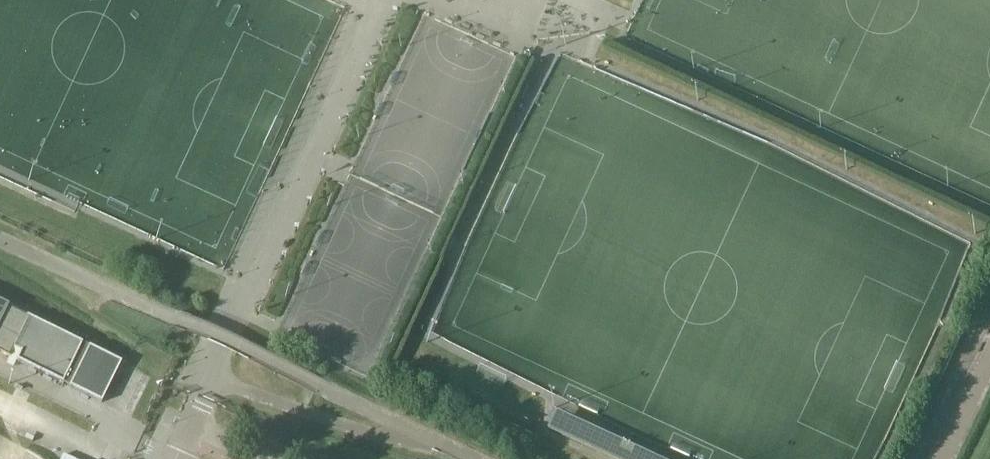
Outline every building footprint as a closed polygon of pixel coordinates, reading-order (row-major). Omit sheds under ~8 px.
[(9,357),(13,349),(21,353),(17,361),(103,404),(123,363),(0,303),(0,352),(9,357)] [(558,411),(550,429),(614,458),(662,458),(558,411)]
